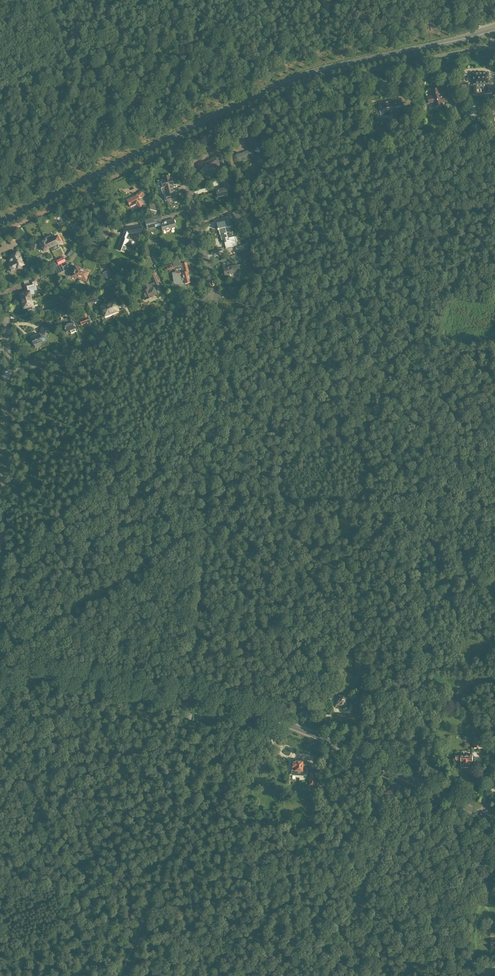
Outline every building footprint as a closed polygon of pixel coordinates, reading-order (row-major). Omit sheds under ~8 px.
[(473,73),(473,84),(474,84),(474,85),(471,85),(471,94),(476,94),(476,84),(485,83),(486,94),(491,93),(491,85),(487,85),(487,83),(488,83),(488,73),(473,73)] [(432,96),(427,97),(429,103),(433,103),(434,107),(442,105),(441,100),(445,100),(446,102),(453,100),(451,94),(446,95),(441,97),(439,88),(438,89),(437,88),(435,89),(430,90),(432,96)] [(401,107),(400,105),(402,105),(400,98),(389,101),(378,103),(380,110),(383,110),(384,116),(390,115),(390,112),(395,110),(397,118),(404,117),(401,107)] [(425,132),(421,137),(426,141),(430,135),(425,132)] [(257,147),(254,138),(252,134),(245,137),(247,140),(250,148),(251,150),(239,154),(236,155),(237,159),(252,154),(256,165),(263,162),(259,152),(260,152),(258,147),(257,147)] [(220,165),(215,157),(205,163),(203,160),(197,164),(201,171),(200,171),(201,172),(202,173),(214,166),(215,168),(220,165)] [(161,188),(162,191),(171,189),(171,186),(173,185),(172,178),(170,178),(169,175),(164,176),(164,179),(162,180),(164,188),(161,188)] [(219,178),(222,189),(216,191),(217,197),(227,195),(226,188),(227,188),(227,185),(225,177),(219,178)] [(171,189),(162,191),(163,195),(165,194),(167,201),(177,199),(175,191),(172,192),(171,189)] [(136,204),(139,208),(143,206),(144,205),(142,201),(141,202),(139,197),(141,196),(142,197),(145,195),(141,191),(137,194),(136,195),(136,196),(127,200),(130,207),(136,204)] [(232,214),(236,220),(241,217),(237,211),(232,214)] [(161,216),(145,220),(147,229),(155,227),(155,225),(160,224),(162,231),(166,230),(167,231),(169,230),(169,229),(176,227),(174,219),(162,222),(162,220),(161,216)] [(219,230),(220,235),(226,233),(225,227),(230,226),(230,227),(231,227),(229,220),(217,223),(218,229),(217,229),(218,230),(219,230)] [(144,233),(141,226),(123,229),(124,233),(125,233),(123,238),(122,238),(117,250),(118,250),(123,252),(124,252),(126,246),(132,249),(133,246),(127,244),(130,236),(127,235),(128,234),(138,232),(138,234),(144,233)] [(226,233),(220,235),(221,240),(224,240),(226,249),(237,246),(237,245),(238,245),(237,242),(236,242),(235,237),(228,238),(226,233)] [(51,235),(45,238),(50,248),(60,243),(57,236),(52,239),(51,235)] [(50,248),(45,238),(41,240),(42,241),(39,242),(43,251),(50,248)] [(20,256),(18,252),(17,253),(16,252),(15,253),(14,253),(14,254),(14,255),(9,257),(10,258),(10,259),(9,259),(9,260),(9,261),(10,261),(11,261),(12,261),(12,263),(8,265),(11,271),(24,264),(21,258),(22,258),(21,255),(20,256)] [(182,267),(181,264),(181,260),(173,263),(173,265),(167,267),(168,270),(182,267)] [(190,283),(188,272),(189,272),(186,262),(182,263),(184,270),(180,271),(176,272),(172,273),(173,276),(173,277),(174,277),(175,282),(176,284),(178,284),(183,285),(183,284),(185,283),(185,284),(190,283)] [(224,276),(225,276),(225,277),(230,276),(230,279),(241,276),(238,265),(226,268),(225,265),(222,266),(223,269),(224,273),(223,273),(224,276)] [(69,275),(79,279),(83,269),(75,267),(73,273),(70,272),(69,275)] [(83,269),(79,279),(86,281),(90,272),(83,269)] [(154,284),(149,286),(146,280),(142,282),(146,291),(142,292),(143,295),(146,301),(153,298),(152,297),(157,295),(154,289),(156,288),(156,287),(159,286),(155,276),(152,278),(154,284)] [(34,294),(34,290),(37,289),(36,285),(37,285),(36,279),(32,280),(29,281),(30,283),(24,285),(26,293),(20,294),(21,301),(31,299),(30,295),(34,294)] [(31,299),(21,301),(23,309),(33,306),(31,299)] [(115,302),(108,304),(111,314),(118,311),(115,302)] [(111,314),(108,304),(101,307),(104,316),(111,314)] [(85,318),(79,320),(81,326),(90,323),(86,314),(83,315),(85,318)] [(76,331),(74,329),(75,328),(71,318),(68,319),(68,318),(65,320),(60,322),(62,327),(64,326),(66,332),(70,330),(71,333),(76,331)] [(43,337),(44,334),(44,335),(47,328),(41,326),(39,332),(40,333),(40,334),(31,338),(31,339),(32,341),(34,345),(35,348),(41,346),(40,343),(43,341),(43,342),(46,341),(46,340),(44,337),(43,336),(43,337)] [(336,703),(336,705),(335,705),(336,705),(346,706),(346,704),(347,704),(347,700),(346,700),(347,696),(339,696),(337,696),(336,696),(336,703)] [(473,737),(474,748),(482,747),(482,737),(473,737)] [(464,767),(470,767),(469,767),(469,766),(470,766),(470,765),(473,765),(473,755),(472,755),(462,755),(456,755),(456,759),(461,759),(461,761),(460,761),(460,762),(461,762),(461,767),(464,767),(464,768),(464,767)] [(292,767),(292,770),(292,774),(298,775),(298,771),(302,771),(301,772),(306,773),(306,768),(310,768),(310,764),(305,763),(302,763),(303,761),(300,761),(300,760),(298,760),(298,761),(295,761),(293,761),(293,762),(292,762),(292,767)]
